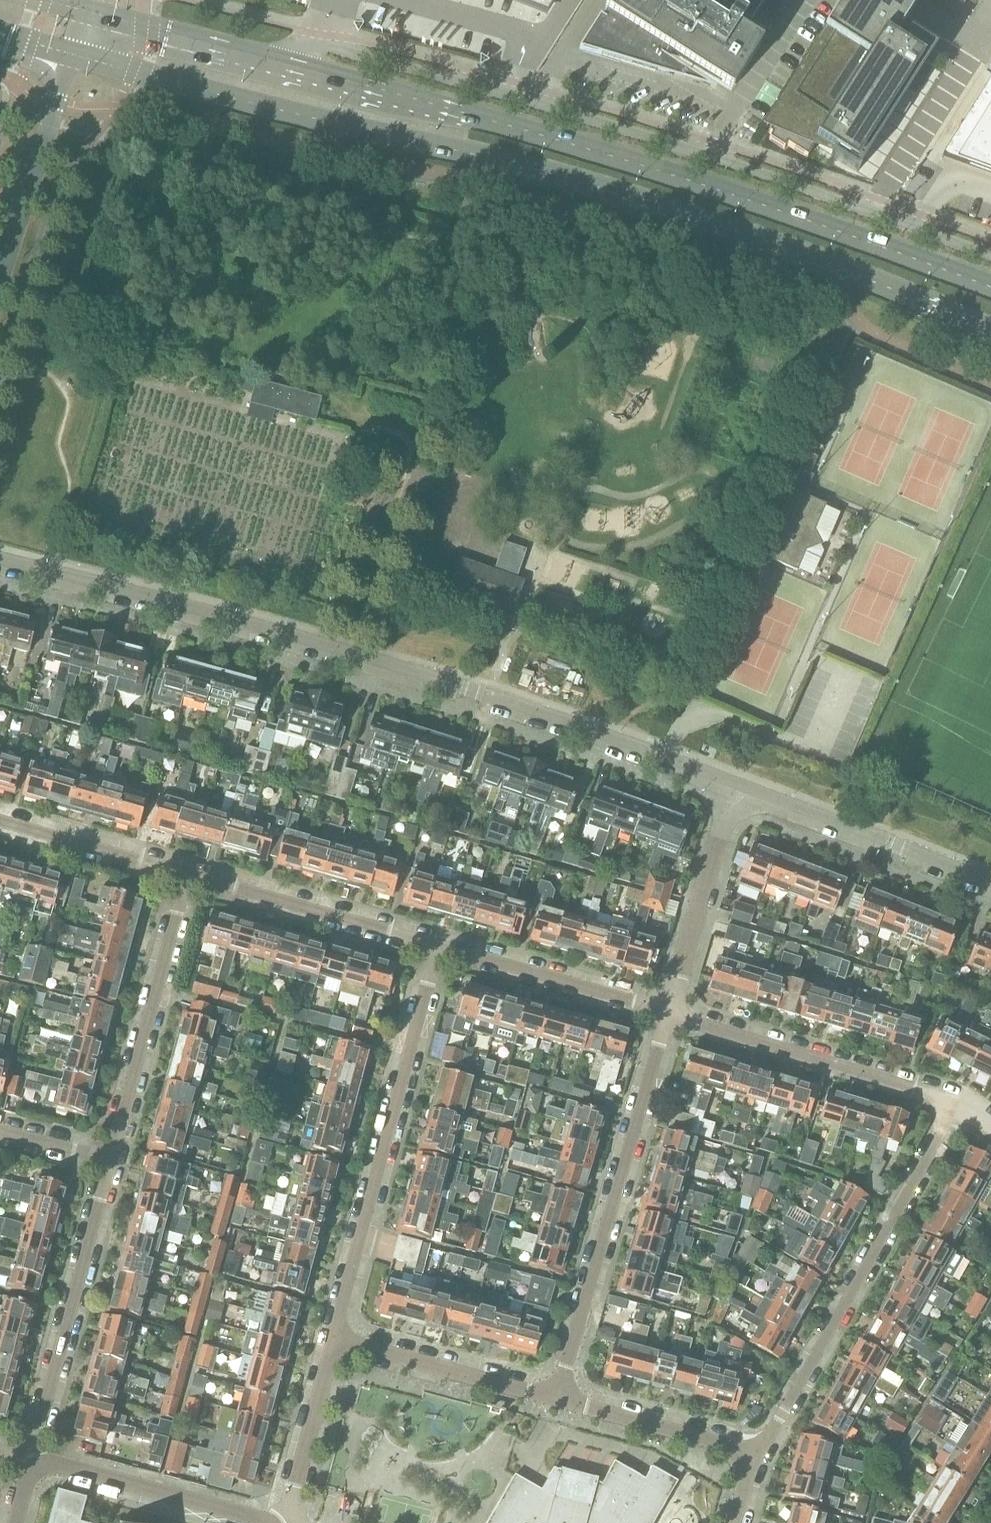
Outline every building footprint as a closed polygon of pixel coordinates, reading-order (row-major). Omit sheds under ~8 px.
[(546,18),(556,3),(558,0),(503,0),(546,18)] [(579,46),(655,73),(669,51),(732,91),(761,45),(738,30),(746,19),(751,22),(765,0),(611,0),(605,10),(602,15),(600,13),(579,46)] [(901,0),(844,0),(825,29),(834,34),(771,133),(773,135),(771,139),(785,148),(788,144),(808,157),(818,140),(835,151),(831,156),(858,173),(936,49),(902,27),(914,8),(901,0)] [(945,152),(990,169),(990,79),(945,152)] [(247,378),(244,391),(253,393),(257,381),(247,378)] [(250,403),(316,422),(323,398),(257,379),(257,381),(253,393),(250,403)] [(802,466),(812,470),(818,457),(807,452),(802,466)] [(792,489),(792,490),(763,555),(798,570),(806,550),(821,545),(815,530),(826,504),(805,495),(814,475),(800,470),(792,489)] [(505,542),(495,569),(463,559),(451,592),(480,602),(478,607),(512,619),(526,580),(518,577),(527,550),(505,542)] [(12,617),(0,614),(0,661),(12,617)] [(0,661),(0,666),(8,668),(13,650),(28,654),(36,623),(12,617),(0,661)] [(55,629),(46,660),(61,664),(52,696),(47,716),(57,719),(62,699),(63,695),(66,686),(79,636),(55,629)] [(79,636),(66,686),(74,688),(79,669),(93,673),(103,637),(91,634),(90,639),(79,636)] [(88,717),(86,726),(103,730),(112,697),(114,691),(125,648),(117,646),(118,641),(103,637),(93,673),(109,678),(110,678),(99,718),(97,719),(96,719),(88,717)] [(125,648),(114,691),(122,693),(142,699),(148,678),(143,677),(149,655),(146,654),(147,651),(136,648),(135,651),(125,648)] [(159,682),(154,701),(181,709),(184,697),(192,666),(183,663),(184,660),(172,657),(171,660),(169,660),(163,683),(159,682)] [(192,666),(184,697),(208,703),(217,673),(192,666)] [(217,673),(208,703),(220,707),(217,719),(227,722),(225,728),(239,679),(217,673)] [(239,679),(225,728),(234,730),(237,719),(255,724),(258,714),(256,714),(263,685),(239,679)] [(279,720),(276,732),(306,740),(320,696),(307,692),(305,697),(294,693),(285,722),(279,720)] [(320,696),(306,740),(339,750),(346,728),(339,726),(338,726),(344,708),(332,704),(333,700),(320,696)] [(75,714),(72,723),(80,725),(83,716),(75,714)] [(125,739),(136,742),(142,717),(131,714),(125,739)] [(156,721),(142,717),(136,742),(149,746),(156,721)] [(364,748),(361,759),(372,762),(371,765),(385,769),(398,724),(375,717),(365,748),(364,748)] [(37,733),(40,722),(26,718),(21,734),(35,738),(37,733)] [(40,722),(37,733),(45,736),(49,723),(41,720),(40,722)] [(398,724),(385,769),(395,773),(399,759),(411,762),(421,731),(398,724)] [(421,731),(411,762),(435,769),(444,738),(421,731)] [(169,751),(193,758),(197,745),(196,745),(198,738),(175,732),(169,751)] [(432,778),(427,793),(436,796),(444,772),(458,776),(468,745),(444,738),(435,769),(432,778)] [(79,777),(69,810),(83,814),(84,811),(93,813),(107,765),(109,757),(114,741),(105,739),(93,781),(79,777)] [(219,751),(197,745),(193,758),(215,764),(219,751)] [(252,774),(258,750),(247,746),(240,771),(252,774)] [(162,765),(165,756),(137,747),(134,756),(162,765)] [(32,765),(23,793),(26,794),(25,797),(37,800),(38,797),(47,800),(61,752),(54,750),(51,761),(49,761),(47,769),(32,765)] [(272,754),(258,750),(252,774),(265,778),(272,754)] [(61,752),(47,800),(56,803),(56,806),(69,810),(79,777),(64,773),(66,765),(69,754),(61,752)] [(488,752),(478,783),(493,788),(485,811),(492,814),(511,760),(488,752)] [(335,798),(345,769),(345,768),(348,759),(335,755),(324,795),(335,798)] [(0,758),(0,790),(5,791),(6,788),(16,791),(24,762),(1,756),(0,758)] [(107,765),(93,813),(102,816),(101,819),(115,823),(125,790),(127,781),(112,777),(115,767),(117,759),(109,757),(107,765)] [(511,760),(492,814),(494,810),(502,812),(505,802),(506,802),(509,794),(523,798),(533,767),(511,760)] [(533,767),(523,798),(537,803),(530,822),(538,825),(555,775),(533,767)] [(358,772),(345,768),(345,769),(335,798),(349,802),(358,772)] [(160,797),(151,826),(154,826),(153,829),(165,833),(166,830),(175,832),(189,784),(191,776),(182,773),(181,773),(176,791),(174,801),(171,800),(160,797)] [(231,783),(238,785),(241,777),(233,775),(231,783)] [(426,799),(427,793),(432,778),(424,775),(416,800),(425,803),(426,799)] [(539,825),(536,835),(543,838),(551,817),(553,818),(556,810),(569,814),(580,783),(555,775),(538,825),(539,825)] [(125,790),(115,823),(129,827),(130,824),(140,826),(151,786),(143,783),(139,794),(125,790)] [(189,784),(175,832),(184,835),(184,838),(197,842),(207,809),(192,805),(197,787),(189,784)] [(235,795),(221,845),(230,848),(230,851),(243,855),(253,822),(257,809),(243,805),(246,797),(244,797),(247,787),(238,785),(238,787),(235,795)] [(588,818),(585,825),(599,831),(591,854),(601,857),(604,847),(608,836),(612,827),(623,797),(599,788),(588,818)] [(207,809),(197,842),(211,846),(212,843),(221,845),(235,795),(227,793),(221,813),(207,809)] [(623,797),(612,827),(634,835),(645,805),(623,797)] [(398,803),(384,799),(381,810),(394,814),(398,803)] [(292,813),(293,814),(297,802),(290,800),(287,812),(292,813)] [(425,803),(421,812),(430,815),(433,805),(425,803)] [(645,805),(634,835),(648,840),(648,841),(645,849),(653,851),(656,843),(667,813),(645,805)] [(253,822),(243,855),(257,859),(258,856),(268,859),(269,856),(279,859),(292,813),(287,812),(286,812),(273,808),(271,816),(269,815),(266,826),(265,826),(253,822)] [(470,815),(458,811),(452,830),(463,834),(470,815)] [(279,859),(278,861),(288,864),(287,867),(301,871),(310,838),(296,834),(299,827),(297,827),(300,816),(293,814),(292,813),(279,859)] [(653,852),(648,866),(658,870),(663,855),(677,860),(680,851),(683,852),(687,841),(684,840),(691,822),(667,813),(656,843),(653,851),(653,852)] [(378,831),(386,833),(387,830),(390,820),(381,817),(377,831),(378,831)] [(390,820),(387,830),(399,823),(390,820)] [(330,824),(327,836),(335,838),(338,826),(330,824)] [(333,845),(324,875),(334,877),(333,880),(346,884),(356,851),(358,844),(343,840),(346,829),(338,826),(335,838),(333,845)] [(488,831),(485,840),(489,842),(506,847),(508,838),(488,831)] [(510,839),(508,838),(506,847),(515,850),(521,834),(512,832),(510,839)] [(616,839),(608,836),(604,847),(612,849),(616,839)] [(310,838),(301,871),(314,875),(315,872),(324,875),(333,845),(329,844),(310,838)] [(382,848),(370,888),(380,890),(379,893),(390,897),(391,894),(394,895),(402,866),(388,862),(390,854),(388,853),(392,842),(384,840),(382,848)] [(356,851),(346,884),(360,888),(361,885),(370,888),(382,848),(359,841),(358,844),(356,851)] [(533,842),(529,853),(537,856),(541,845),(533,842)] [(744,870),(739,884),(762,893),(765,885),(766,885),(777,855),(766,851),(767,848),(757,844),(756,847),(753,846),(749,856),(744,870)] [(733,866),(744,870),(749,856),(738,852),(733,866)] [(418,853),(404,902),(414,904),(413,907),(427,911),(436,880),(435,879),(422,875),(424,867),(423,867),(426,856),(418,853)] [(10,861),(3,859),(3,856),(0,855),(0,898),(10,861)] [(777,855),(766,885),(788,894),(800,864),(777,855)] [(595,872),(598,862),(583,857),(579,868),(595,872)] [(0,898),(0,902),(16,907),(29,863),(19,861),(18,864),(10,861),(0,898)] [(16,907),(15,911),(34,916),(35,912),(34,912),(45,871),(38,869),(39,866),(29,863),(16,907)] [(436,880),(427,911),(441,915),(442,912),(451,915),(464,866),(455,864),(453,870),(439,866),(435,879),(436,880)] [(800,864),(788,894),(811,903),(822,872),(800,864)] [(464,866),(451,915),(460,917),(459,920),(473,924),(482,892),(484,893),(486,885),(469,880),(472,868),(464,866)] [(505,866),(502,877),(510,879),(513,869),(505,866)] [(510,879),(497,928),(506,930),(505,933),(517,937),(518,934),(520,934),(528,908),(528,906),(515,902),(523,872),(513,869),(510,879)] [(45,871),(34,912),(35,912),(50,916),(53,905),(55,905),(63,877),(62,876),(63,873),(54,871),(53,874),(45,871)] [(638,874),(635,883),(647,887),(650,876),(638,872),(638,874)] [(811,903),(807,916),(815,920),(821,906),(835,912),(846,881),(844,880),(845,878),(834,874),(833,876),(822,872),(811,903)] [(674,882),(650,875),(650,876),(647,887),(646,891),(670,897),(674,882)] [(482,892),(473,924),(486,928),(487,925),(497,928),(510,879),(502,877),(496,897),(484,893),(482,892)] [(70,897),(81,900),(81,899),(85,882),(75,879),(70,897)] [(540,909),(532,938),(541,940),(541,943),(554,947),(563,916),(549,912),(555,892),(550,884),(541,881),(533,907),(540,909)] [(103,888),(98,906),(138,916),(140,909),(143,910),(146,900),(143,900),(143,898),(126,894),(127,891),(117,889),(116,891),(103,888)] [(867,889),(852,926),(877,936),(880,929),(878,929),(890,899),(880,895),(881,892),(871,888),(870,891),(867,889)] [(626,899),(641,903),(642,904),(645,893),(628,889),(626,899)] [(635,923),(624,964),(633,966),(632,969),(644,973),(645,970),(647,971),(652,954),(655,955),(658,943),(655,942),(642,938),(650,908),(665,913),(669,900),(670,897),(646,891),(645,893),(642,904),(641,903),(635,923)] [(70,897),(68,907),(107,917),(104,926),(137,935),(139,925),(136,924),(138,916),(98,906),(88,903),(89,901),(81,899),(81,900),(70,897)] [(592,902),(578,951),(587,954),(586,956),(600,960),(609,928),(596,925),(595,924),(600,909),(599,908),(600,904),(601,901),(593,899),(592,902)] [(890,899),(878,929),(880,929),(901,938),(913,908),(890,899)] [(563,916),(554,947),(568,951),(569,948),(578,951),(592,902),(584,900),(581,911),(579,911),(576,919),(563,916)] [(737,902),(731,919),(750,924),(755,908),(737,902)] [(901,938),(898,947),(908,951),(911,942),(924,947),(936,917),(913,908),(901,938)] [(205,929),(201,940),(204,941),(204,943),(218,947),(228,950),(236,921),(226,918),(227,915),(216,912),(215,915),(212,914),(208,930),(205,929)] [(756,926),(775,932),(778,923),(759,917),(756,926)] [(936,917),(924,947),(948,956),(959,926),(957,925),(958,922),(947,918),(946,921),(936,917)] [(609,928),(600,960),(614,964),(615,961),(624,964),(635,923),(626,920),(622,932),(609,928)] [(228,950),(218,983),(223,985),(227,986),(236,952),(250,956),(260,924),(247,921),(246,924),(236,921),(228,950)] [(819,945),(833,950),(836,942),(835,941),(840,926),(828,922),(819,945)] [(778,923),(775,932),(784,935),(787,925),(778,923)] [(250,956),(247,970),(270,976),(271,973),(282,934),(271,931),(272,928),(260,924),(250,956)] [(752,932),(728,924),(724,940),(747,947),(752,932)] [(63,925),(61,933),(129,952),(131,944),(134,945),(137,935),(104,926),(102,936),(63,925)] [(61,933),(58,942),(98,952),(95,962),(127,970),(130,960),(127,959),(129,952),(61,933)] [(773,938),(758,933),(755,942),(771,947),(773,938)] [(282,934),(271,973),(293,979),(294,979),(306,937),(293,934),(292,937),(282,934)] [(968,964),(990,973),(990,936),(990,938),(980,934),(968,964)] [(306,937),(294,979),(316,985),(317,985),(328,947),(317,944),(318,941),(306,937)] [(764,972),(755,1003),(777,1010),(794,956),(798,945),(789,942),(786,953),(784,953),(777,976),(764,972)] [(836,942),(833,950),(844,954),(847,946),(836,942)] [(44,988),(49,969),(50,966),(51,960),(53,953),(28,946),(27,947),(24,946),(21,958),(17,973),(20,974),(18,981),(44,988)] [(228,950),(218,947),(212,970),(200,966),(193,992),(218,999),(221,991),(223,985),(218,983),(228,950)] [(316,985),(315,987),(317,987),(324,990),(325,990),(328,978),(343,982),(351,950),(339,947),(338,950),(328,947),(317,985),(316,985)] [(344,982),(341,992),(362,998),(373,960),(363,957),(364,954),(351,950),(343,982),(344,982)] [(718,959),(709,989),(732,996),(744,956),(736,953),(733,963),(718,959)] [(876,965),(891,970),(895,960),(879,954),(876,965)] [(744,956),(732,996),(755,1003),(764,972),(750,968),(752,958),(744,956)] [(794,956),(777,1010),(800,1017),(809,985),(796,981),(803,958),(794,956)] [(50,966),(68,971),(70,965),(57,961),(56,962),(51,960),(50,966)] [(362,998),(355,1022),(365,1025),(366,1021),(375,992),(389,996),(389,993),(392,994),(396,983),(392,982),(397,967),(394,966),(395,963),(384,960),(383,963),(373,960),(362,998)] [(842,960),(838,974),(837,977),(845,980),(850,963),(842,960)] [(902,962),(895,960),(891,970),(899,972),(902,962)] [(81,968),(79,976),(119,987),(121,979),(124,980),(127,970),(95,962),(92,971),(81,968)] [(1,963),(0,965),(0,976),(10,978),(13,966),(1,963)] [(54,970),(52,978),(77,984),(74,994),(85,997),(114,1005),(115,1004),(118,1005),(120,996),(117,995),(119,987),(79,976),(68,973),(54,970)] [(809,985),(800,1017),(822,1024),(832,992),(833,991),(837,977),(838,974),(828,971),(823,990),(809,985)] [(931,983),(947,988),(950,978),(934,973),(931,983)] [(950,978),(947,988),(959,992),(962,982),(950,978)] [(900,1012),(890,1044),(914,1051),(923,1020),(910,1016),(920,983),(909,980),(900,1011),(900,1012)] [(9,992),(11,983),(0,981),(0,990),(9,992)] [(11,983),(9,992),(27,996),(29,988),(11,983)] [(888,1000),(890,1000),(894,987),(883,984),(882,990),(879,997),(880,997),(888,1000)] [(454,1030),(453,1031),(470,1036),(472,1032),(483,991),(480,990),(480,988),(470,985),(469,987),(466,986),(463,996),(460,995),(455,1013),(458,1014),(458,1017),(454,1030)] [(855,999),(845,1030),(868,1037),(880,997),(879,997),(882,990),(872,987),(871,992),(857,988),(854,999),(855,999)] [(218,999),(238,1004),(240,997),(240,996),(221,991),(218,999)] [(483,991),(472,1032),(493,1038),(505,995),(492,991),(492,994),(483,991)] [(832,992),(822,1024),(845,1030),(855,999),(854,999),(832,992)] [(505,995),(493,1038),(514,1044),(526,1003),(517,1001),(518,998),(505,995)] [(261,1006),(262,1003),(240,997),(238,1004),(260,1010),(261,1006)] [(260,1010),(260,1011),(271,1014),(275,1000),(263,997),(262,1003),(261,1006),(260,1010)] [(880,997),(868,1037),(890,1044),(900,1012),(886,1008),(888,1000),(880,997)] [(942,1018),(927,1047),(949,1058),(964,1029),(965,1027),(978,1001),(967,997),(954,1024),(942,1018)] [(46,1002),(44,1010),(109,1027),(111,1019),(114,1020),(116,1011),(113,1010),(114,1009),(73,998),(70,1008),(46,1002)] [(183,1027),(181,1037),(231,1051),(233,1040),(213,1035),(216,1024),(227,1027),(231,1012),(194,1002),(190,1015),(187,1014),(186,1016),(184,1015),(181,1027),(183,1027)] [(514,1044),(514,1045),(524,1047),(527,1034),(540,1038),(549,1007),(536,1003),(535,1006),(526,1003),(514,1044)] [(292,1006),(289,1018),(307,1022),(310,1011),(292,1006)] [(549,1007),(540,1038),(562,1044),(570,1016),(560,1013),(561,1011),(549,1007)] [(44,1010),(42,1018),(78,1028),(75,1037),(107,1045),(110,1036),(107,1035),(109,1027),(44,1010)] [(949,1058),(971,1068),(990,1026),(990,1012),(987,1010),(980,1025),(979,1025),(976,1032),(975,1034),(964,1029),(949,1058)] [(307,1022),(330,1028),(333,1016),(332,1017),(310,1011),(307,1022)] [(447,1014),(444,1027),(454,1030),(458,1017),(447,1014)] [(351,1021),(333,1016),(330,1028),(348,1033),(351,1021)] [(570,1016),(562,1044),(584,1050),(592,1019),(580,1016),(579,1018),(570,1016)] [(592,1019),(584,1050),(597,1054),(593,1069),(601,1072),(613,1028),(604,1025),(605,1023),(592,1019)] [(355,1022),(352,1034),(372,1040),(375,1027),(365,1025),(355,1022)] [(0,1028),(0,1097),(1,1093),(3,1093),(13,1054),(2,1052),(6,1038),(10,1025),(1,1023),(0,1028)] [(601,1072),(592,1101),(611,1106),(614,1094),(606,1092),(609,1082),(615,1084),(622,1060),(626,1061),(630,1044),(627,1043),(630,1033),(627,1032),(627,1029),(617,1026),(616,1029),(613,1028),(601,1072)] [(971,1068),(990,1078),(990,1026),(971,1068)] [(37,1037),(35,1045),(99,1062),(101,1055),(104,1055),(107,1045),(75,1037),(72,1047),(37,1037)] [(176,1047),(172,1059),(205,1068),(208,1056),(228,1061),(231,1051),(181,1037),(178,1047),(176,1047)] [(323,1059),(323,1060),(364,1070),(366,1061),(369,1062),(372,1051),(369,1050),(370,1048),(329,1037),(323,1059)] [(282,1048),(294,1051),(299,1052),(301,1042),(285,1038),(282,1048)] [(35,1045),(33,1053),(58,1060),(55,1069),(66,1072),(97,1081),(100,1071),(97,1070),(99,1062),(35,1045)] [(461,1066),(465,1053),(465,1052),(445,1047),(442,1061),(461,1066)] [(291,1062),(294,1051),(282,1048),(277,1069),(293,1074),(296,1064),(291,1062)] [(688,1062),(679,1093),(691,1097),(688,1107),(696,1109),(697,1110),(713,1058),(704,1055),(705,1053),(694,1049),(693,1052),(691,1051),(691,1053),(688,1053),(686,1061),(688,1062)] [(465,1053),(461,1066),(462,1066),(469,1068),(473,1055),(465,1053)] [(312,1056),(310,1065),(333,1071),(330,1085),(360,1093),(364,1080),(361,1079),(364,1070),(323,1060),(323,1059),(312,1056)] [(696,1109),(694,1118),(703,1120),(712,1088),(725,1092),(734,1061),(722,1058),(722,1060),(713,1058),(697,1110),(696,1109)] [(171,1072),(169,1082),(205,1092),(207,1084),(201,1082),(205,1068),(172,1059),(169,1071),(171,1072)] [(496,1063),(487,1060),(484,1071),(493,1074),(496,1063)] [(734,1061),(725,1092),(738,1096),(730,1120),(739,1122),(754,1070),(746,1068),(747,1065),(734,1061)] [(264,1083),(268,1067),(251,1062),(247,1078),(264,1083)] [(497,1075),(505,1077),(508,1067),(500,1065),(497,1075)] [(515,1084),(525,1087),(529,1072),(519,1069),(515,1084)] [(441,1072),(438,1082),(440,1083),(438,1090),(468,1098),(489,1104),(489,1103),(491,1095),(470,1090),(473,1078),(444,1070),(443,1072),(441,1072)] [(754,1070),(739,1122),(747,1125),(754,1101),(767,1104),(776,1074),(764,1070),(763,1073),(754,1070)] [(25,1080),(90,1098),(92,1090),(95,1091),(97,1081),(66,1072),(63,1082),(27,1072),(25,1080)] [(527,1083),(542,1087),(544,1078),(530,1074),(527,1083)] [(776,1074),(767,1104),(779,1108),(772,1133),(781,1135),(796,1083),(788,1080),(789,1078),(776,1074)] [(7,1095),(21,1099),(23,1089),(23,1088),(25,1080),(18,1079),(12,1077),(7,1095)] [(575,1083),(553,1077),(550,1088),(572,1095),(575,1083)] [(266,1091),(276,1094),(280,1095),(283,1082),(270,1079),(266,1091)] [(25,1080),(23,1088),(23,1089),(47,1095),(44,1105),(56,1108),(57,1108),(57,1111),(67,1114),(68,1111),(85,1116),(85,1115),(88,1115),(91,1106),(88,1105),(90,1098),(25,1080)] [(164,1091),(160,1104),(193,1113),(193,1112),(196,1099),(197,1098),(214,1103),(216,1095),(205,1092),(169,1082),(166,1092),(164,1091)] [(572,1095),(588,1100),(592,1088),(575,1083),(572,1095)] [(796,1083),(781,1135),(789,1137),(796,1113),(809,1117),(818,1089),(816,1089),(816,1086),(805,1083),(805,1085),(796,1083)] [(205,1092),(216,1095),(218,1087),(207,1084),(205,1092)] [(314,1096),(312,1103),(352,1114),(354,1105),(357,1106),(360,1093),(330,1085),(326,1098),(321,1096),(321,1098),(314,1096)] [(506,1107),(515,1110),(521,1090),(510,1087),(505,1107),(506,1107)] [(434,1097),(431,1109),(462,1118),(466,1106),(468,1098),(438,1090),(436,1098),(434,1097)] [(272,1109),(276,1094),(266,1091),(262,1106),(272,1109)] [(828,1092),(820,1120),(832,1124),(824,1152),(831,1155),(833,1148),(848,1098),(842,1096),(843,1094),(832,1091),(831,1093),(828,1092)] [(848,1098),(833,1148),(841,1151),(845,1136),(857,1140),(869,1102),(856,1098),(855,1100),(848,1098)] [(550,1109),(547,1118),(555,1121),(556,1120),(600,1133),(603,1125),(605,1126),(608,1115),(606,1115),(606,1113),(577,1104),(568,1102),(565,1113),(550,1109)] [(869,1102),(857,1140),(869,1143),(867,1150),(874,1153),(875,1153),(887,1110),(881,1108),(882,1106),(869,1102)] [(312,1103),(306,1126),(348,1137),(352,1124),(349,1123),(352,1114),(312,1103)] [(524,1110),(534,1113),(536,1106),(526,1103),(524,1110)] [(159,1117),(157,1127),(211,1141),(212,1141),(214,1133),(189,1127),(193,1113),(160,1104),(157,1116),(159,1117)] [(259,1120),(262,1107),(249,1104),(245,1116),(259,1120)] [(506,1107),(503,1116),(514,1118),(516,1110),(515,1110),(506,1107)] [(431,1109),(428,1121),(430,1122),(428,1129),(478,1143),(481,1134),(475,1132),(478,1122),(462,1118),(431,1109)] [(872,1160),(865,1185),(883,1195),(890,1183),(878,1177),(886,1163),(882,1160),(888,1141),(899,1144),(908,1116),(905,1115),(906,1113),(895,1110),(894,1112),(887,1110),(875,1153),(874,1153),(872,1160)] [(690,1133),(694,1119),(673,1112),(668,1127),(690,1133)] [(276,1118),(265,1115),(259,1137),(270,1140),(276,1118)] [(514,1130),(524,1132),(528,1118),(518,1115),(514,1130)] [(690,1133),(698,1136),(702,1121),(694,1119),(690,1133)] [(553,1129),(550,1139),(566,1144),(597,1153),(601,1141),(598,1140),(600,1133),(556,1120),(555,1121),(553,1129)] [(306,1126),(300,1148),(340,1159),(343,1149),(345,1150),(348,1137),(306,1126)] [(152,1136),(149,1147),(151,1148),(150,1150),(188,1160),(192,1146),(200,1148),(199,1150),(208,1153),(211,1141),(157,1127),(154,1137),(152,1136)] [(424,1136),(421,1147),(423,1147),(423,1150),(461,1160),(464,1150),(475,1154),(478,1143),(428,1129),(426,1137),(424,1136)] [(501,1130),(497,1146),(505,1148),(509,1149),(513,1133),(501,1130)] [(665,1132),(662,1142),(664,1143),(662,1151),(724,1169),(726,1160),(693,1151),(697,1139),(668,1131),(667,1133),(665,1132)] [(736,1135),(735,1135),(722,1131),(719,1141),(733,1146),(736,1135)] [(750,1139),(736,1135),(733,1146),(746,1150),(750,1139)] [(248,1143),(227,1137),(225,1145),(246,1151),(248,1143)] [(760,1150),(775,1154),(778,1143),(763,1138),(760,1150)] [(807,1140),(799,1162),(812,1166),(819,1144),(807,1140)] [(515,1143),(513,1150),(523,1153),(526,1145),(515,1143)] [(549,1151),(546,1159),(589,1172),(591,1164),(594,1165),(597,1153),(566,1144),(563,1155),(549,1151)] [(497,1146),(495,1145),(494,1146),(493,1146),(488,1167),(499,1170),(505,1148),(497,1146)] [(958,1169),(990,1187),(990,1159),(970,1148),(958,1169)] [(523,1153),(513,1150),(507,1170),(517,1173),(523,1153)] [(251,1162),(252,1162),(263,1164),(266,1153),(254,1151),(251,1162)] [(658,1157),(654,1169),(686,1179),(689,1168),(713,1175),(722,1174),(724,1169),(662,1151),(660,1158),(658,1157)] [(419,1155),(416,1165),(418,1166),(416,1173),(466,1186),(468,1178),(459,1176),(462,1164),(451,1161),(422,1153),(421,1155),(419,1155)] [(296,1165),(294,1174),(333,1185),(335,1176),(338,1176),(341,1165),(338,1165),(339,1162),(310,1154),(307,1168),(296,1165)] [(749,1173),(758,1176),(764,1158),(748,1154),(745,1156),(744,1159),(745,1162),(751,1163),(749,1173)] [(150,1156),(147,1167),(149,1167),(147,1175),(187,1186),(187,1187),(197,1189),(199,1180),(188,1177),(191,1165),(152,1155),(152,1156),(150,1156)] [(539,1157),(537,1165),(558,1172),(555,1183),(583,1192),(584,1190),(586,1190),(589,1180),(587,1179),(589,1172),(546,1159),(539,1157)] [(776,1159),(770,1173),(783,1178),(788,1164),(776,1159)] [(263,1165),(263,1164),(252,1162),(247,1179),(260,1182),(265,1166),(263,1165)] [(654,1169),(651,1181),(653,1182),(651,1189),(704,1205),(710,1207),(713,1198),(683,1189),(686,1179),(654,1169)] [(947,1189),(975,1205),(975,1206),(986,1212),(988,1208),(990,1210),(990,1187),(958,1169),(947,1189)] [(488,1170),(482,1190),(493,1193),(498,1173),(488,1170)] [(776,1195),(783,1178),(770,1173),(765,1171),(762,1179),(763,1179),(760,1188),(776,1195)] [(412,1180),(409,1192),(441,1201),(449,1203),(453,1204),(456,1193),(467,1196),(469,1187),(466,1186),(416,1173),(414,1181),(412,1180)] [(740,1194),(755,1198),(756,1199),(757,1196),(759,1189),(760,1188),(763,1179),(762,1179),(758,1178),(758,1176),(749,1173),(748,1175),(746,1174),(740,1194)] [(5,1181),(2,1189),(62,1204),(64,1196),(66,1196),(69,1188),(67,1187),(67,1186),(52,1182),(53,1178),(41,1174),(40,1178),(38,1178),(35,1189),(5,1181)] [(294,1174),(288,1196),(330,1207),(333,1195),(330,1194),(333,1185),(294,1174)] [(143,1182),(139,1194),(177,1204),(177,1205),(182,1206),(187,1187),(187,1186),(147,1175),(145,1182),(143,1182)] [(506,1175),(501,1191),(515,1195),(520,1179),(506,1175)] [(230,1176),(224,1196),(234,1199),(240,1179),(230,1176)] [(817,1182),(812,1190),(841,1206),(839,1209),(847,1214),(848,1212),(858,1217),(869,1197),(843,1182),(836,1194),(817,1182)] [(242,1184),(236,1206),(247,1209),(251,1193),(247,1192),(248,1186),(242,1184)] [(523,1200),(523,1201),(531,1203),(532,1202),(576,1215),(579,1208),(581,1209),(584,1198),(582,1197),(582,1195),(553,1187),(550,1198),(526,1191),(523,1200)] [(2,1189),(0,1197),(30,1205),(28,1215),(59,1223),(62,1213),(60,1213),(62,1204),(2,1189)] [(646,1196),(643,1207),(645,1207),(645,1209),(688,1221),(688,1220),(686,1220),(689,1209),(702,1213),(704,1205),(651,1189),(649,1197),(646,1196)] [(759,1189),(757,1196),(756,1199),(755,1198),(751,1209),(765,1215),(774,1195),(759,1189)] [(947,1189),(935,1210),(963,1226),(976,1233),(981,1224),(969,1217),(975,1206),(975,1205),(947,1189)] [(497,1194),(493,1193),(482,1190),(477,1208),(489,1211),(492,1212),(497,1194)] [(812,1190),(808,1197),(817,1202),(810,1216),(847,1237),(858,1217),(848,1212),(847,1214),(839,1209),(841,1206),(812,1190)] [(409,1192),(406,1204),(408,1205),(406,1212),(450,1224),(452,1225),(455,1226),(458,1217),(446,1214),(449,1203),(441,1201),(409,1192)] [(139,1194),(136,1206),(138,1206),(136,1214),(189,1228),(192,1220),(174,1215),(177,1205),(177,1204),(139,1194)] [(498,1203),(508,1206),(511,1197),(500,1194),(498,1203)] [(740,1195),(737,1208),(749,1211),(752,1198),(740,1195)] [(224,1196),(220,1210),(229,1213),(234,1199),(224,1196)] [(288,1196),(282,1218),(321,1229),(324,1219),(326,1220),(330,1207),(288,1196)] [(531,1203),(529,1211),(545,1216),(542,1226),(573,1235),(577,1223),(574,1223),(576,1215),(532,1202),(531,1203)] [(259,1212),(247,1209),(236,1206),(231,1224),(242,1227),(245,1217),(249,1218),(250,1214),(258,1216),(259,1212)] [(471,1229),(483,1232),(486,1233),(492,1212),(489,1211),(477,1208),(474,1221),(471,1229)] [(935,1210),(923,1231),(951,1247),(963,1226),(935,1210)] [(402,1219),(399,1230),(401,1230),(400,1233),(429,1240),(433,1228),(448,1232),(450,1224),(406,1212),(404,1220),(402,1219)] [(641,1214),(638,1225),(640,1226),(638,1233),(691,1249),(693,1240),(684,1238),(687,1226),(644,1213),(643,1215),(641,1214)] [(743,1216),(731,1213),(725,1233),(737,1236),(743,1216)] [(132,1221),(129,1233),(160,1241),(163,1231),(187,1237),(189,1228),(136,1214),(134,1221),(132,1221)] [(52,1241),(55,1232),(57,1233),(59,1223),(28,1215),(25,1224),(0,1218),(0,1227),(52,1241)] [(272,1215),(269,1228),(290,1233),(288,1243),(318,1252),(321,1239),(319,1238),(321,1229),(282,1218),(272,1215)] [(786,1216),(782,1223),(784,1225),(819,1245),(818,1248),(826,1253),(827,1251),(836,1256),(847,1237),(810,1216),(804,1226),(786,1216)] [(228,1222),(217,1219),(212,1235),(223,1237),(228,1222)] [(493,1219),(489,1233),(502,1236),(506,1222),(493,1219)] [(784,1225),(780,1232),(793,1239),(785,1252),(784,1251),(783,1252),(824,1276),(836,1256),(827,1251),(826,1253),(818,1248),(819,1245),(784,1225)] [(522,1233),(520,1241),(565,1254),(567,1247),(570,1247),(573,1235),(542,1226),(539,1238),(522,1233)] [(20,1242),(18,1251),(49,1260),(52,1250),(50,1249),(52,1241),(0,1227),(0,1236),(20,1242)] [(471,1229),(471,1230),(465,1250),(477,1253),(483,1232),(471,1229)] [(129,1233),(126,1245),(128,1246),(126,1253),(176,1266),(178,1258),(157,1252),(160,1241),(129,1233)] [(496,1257),(502,1236),(489,1233),(484,1254),(496,1257)] [(634,1240),(630,1252),(661,1261),(676,1265),(678,1255),(688,1258),(691,1249),(638,1233),(636,1240),(634,1240)] [(415,1270),(421,1242),(399,1236),(394,1259),(408,1263),(407,1267),(415,1270)] [(749,1236),(737,1255),(753,1265),(764,1245),(749,1236)] [(925,1236),(913,1257),(943,1274),(951,1279),(964,1257),(925,1236)] [(512,1239),(509,1248),(511,1248),(532,1255),(533,1255),(530,1266),(559,1274),(560,1272),(562,1273),(565,1262),(563,1262),(565,1254),(520,1241),(512,1239)] [(210,1254),(224,1257),(227,1244),(215,1240),(212,1252),(211,1251),(210,1254)] [(731,1245),(722,1241),(716,1255),(726,1259),(731,1245)] [(421,1242),(415,1270),(414,1271),(423,1273),(429,1248),(430,1245),(423,1243),(422,1242),(421,1242)] [(282,1265),(282,1266),(309,1273),(312,1263),(314,1264),(318,1252),(288,1243),(282,1265)] [(43,1277),(45,1269),(47,1269),(49,1260),(18,1251),(15,1261),(0,1257),(0,1266),(43,1277)] [(263,1251),(261,1259),(277,1263),(279,1255),(263,1251)] [(630,1252),(627,1264),(629,1264),(627,1272),(680,1287),(682,1278),(658,1271),(661,1261),(630,1252)] [(122,1260),(118,1272),(150,1280),(152,1270),(177,1277),(180,1268),(176,1267),(176,1266),(126,1253),(124,1261),(122,1260)] [(224,1257),(210,1254),(205,1275),(213,1277),(218,1278),(224,1257)] [(463,1269),(466,1258),(450,1254),(447,1265),(463,1269)] [(735,1254),(725,1278),(729,1280),(735,1270),(741,1274),(749,1262),(735,1254)] [(726,1259),(713,1255),(711,1260),(724,1265),(726,1259)] [(913,1257),(902,1277),(947,1303),(951,1295),(936,1287),(943,1274),(913,1257)] [(255,1258),(252,1268),(278,1275),(275,1288),(303,1296),(304,1293),(306,1294),(309,1283),(307,1282),(309,1273),(282,1266),(282,1265),(277,1263),(261,1259),(255,1258)] [(466,1258),(463,1269),(478,1273),(481,1262),(466,1258)] [(770,1265),(766,1272),(795,1288),(793,1292),(801,1296),(802,1294),(811,1299),(822,1279),(796,1265),(790,1276),(779,1270),(770,1265)] [(11,1278),(9,1289),(38,1296),(38,1295),(40,1295),(42,1286),(40,1286),(43,1277),(0,1266),(0,1275),(11,1278)] [(507,1280),(510,1270),(497,1266),(494,1277),(507,1280)] [(525,1274),(510,1270),(507,1280),(522,1284),(525,1274)] [(735,1270),(729,1280),(738,1284),(743,1275),(741,1274),(735,1270)] [(981,1284),(990,1290),(990,1272),(988,1271),(981,1284)] [(118,1272),(115,1284),(118,1285),(116,1292),(166,1306),(168,1297),(147,1292),(150,1280),(118,1272)] [(622,1279),(619,1289),(622,1290),(621,1292),(650,1300),(653,1288),(677,1295),(680,1287),(627,1272),(625,1279),(622,1279)] [(766,1272),(762,1279),(773,1285),(765,1299),(800,1319),(811,1299),(802,1294),(801,1296),(793,1292),(795,1288),(766,1272)] [(200,1273),(195,1293),(208,1297),(213,1277),(205,1275),(200,1273)] [(525,1303),(513,1349),(526,1352),(526,1349),(537,1352),(537,1350),(540,1350),(542,1341),(540,1341),(555,1282),(532,1276),(525,1303)] [(706,1295),(712,1297),(715,1298),(722,1279),(712,1276),(706,1295)] [(902,1277),(890,1298),(919,1314),(926,1302),(943,1311),(947,1303),(902,1277)] [(433,1293),(424,1325),(437,1328),(438,1325),(447,1328),(455,1299),(458,1285),(436,1279),(436,1280),(433,1293)] [(217,1280),(212,1298),(223,1301),(227,1287),(224,1286),(225,1282),(217,1280)] [(380,1298),(378,1307),(381,1307),(380,1310),(383,1311),(382,1313),(392,1316),(393,1313),(403,1316),(410,1287),(388,1281),(383,1299),(380,1298)] [(410,1287),(403,1316),(412,1319),(412,1321),(424,1325),(433,1293),(410,1287)] [(111,1299),(108,1310),(111,1311),(110,1313),(139,1320),(142,1309),(163,1314),(166,1306),(116,1292),(114,1300),(111,1299)] [(250,1301),(247,1310),(296,1323),(301,1303),(258,1292),(255,1303),(250,1301)] [(189,1312),(203,1316),(208,1297),(195,1293),(189,1312)] [(980,1308),(985,1299),(975,1293),(970,1303),(980,1308)] [(482,1337),(491,1340),(503,1297),(494,1294),(493,1297),(481,1294),(478,1305),(477,1305),(469,1337),(481,1340),(482,1337)] [(712,1297),(702,1294),(695,1313),(705,1317),(712,1297)] [(30,1324),(32,1317),(34,1317),(37,1308),(34,1307),(35,1305),(7,1297),(4,1308),(0,1307),(0,1316),(30,1324)] [(503,1297),(491,1340),(501,1342),(500,1345),(513,1349),(525,1303),(503,1297)] [(212,1298),(205,1320),(220,1324),(225,1304),(222,1303),(223,1301),(212,1298)] [(890,1298),(878,1319),(926,1346),(929,1340),(925,1337),(933,1322),(919,1314),(890,1298)] [(455,1299),(447,1328),(456,1331),(456,1333),(469,1337),(477,1305),(455,1299)] [(711,1320),(720,1325),(730,1304),(721,1299),(711,1320)] [(765,1299),(755,1316),(773,1327),(771,1331),(779,1335),(780,1333),(789,1338),(800,1319),(765,1299)] [(247,1310),(245,1319),(264,1324),(261,1336),(260,1337),(290,1345),(296,1323),(247,1310)] [(744,1310),(740,1318),(760,1329),(752,1343),(778,1358),(789,1338),(780,1333),(779,1335),(771,1331),(773,1327),(755,1316),(744,1310)] [(203,1316),(189,1312),(184,1333),(197,1336),(203,1316)] [(689,1321),(691,1316),(677,1312),(675,1317),(689,1321)] [(27,1343),(30,1333),(28,1332),(30,1324),(0,1316),(0,1336),(27,1343)] [(103,1317),(101,1328),(103,1328),(101,1336),(145,1347),(147,1339),(132,1335),(135,1323),(106,1316),(106,1317),(103,1317)] [(878,1319),(867,1340),(895,1356),(902,1343),(919,1352),(916,1357),(933,1367),(937,1361),(943,1365),(947,1358),(936,1352),(926,1346),(878,1319)] [(615,1342),(607,1371),(610,1372),(610,1374),(621,1377),(621,1375),(629,1377),(632,1369),(634,1369),(636,1361),(632,1360),(641,1326),(633,1324),(627,1345),(615,1342)] [(632,1369),(629,1377),(638,1380),(637,1382),(648,1384),(649,1382),(651,1383),(659,1354),(644,1349),(649,1328),(641,1326),(632,1360),(636,1361),(634,1369),(632,1369)] [(250,1333),(249,1338),(259,1341),(255,1358),(255,1359),(284,1367),(290,1345),(260,1337),(261,1336),(250,1333)] [(20,1361),(22,1353),(25,1353),(27,1343),(0,1336),(0,1355),(20,1361)] [(97,1343),(93,1355),(124,1363),(128,1351),(142,1355),(145,1347),(101,1336),(99,1343),(97,1343)] [(182,1336),(176,1356),(191,1360),(197,1340),(182,1336)] [(659,1354),(651,1383),(653,1384),(653,1386),(664,1389),(664,1387),(673,1389),(675,1380),(677,1380),(679,1372),(675,1371),(684,1338),(676,1336),(670,1357),(659,1354)] [(719,1390),(716,1401),(724,1403),(724,1405),(734,1408),(735,1406),(738,1406),(745,1378),(748,1379),(752,1365),(739,1361),(744,1344),(732,1337),(729,1345),(719,1382),(723,1383),(721,1391),(719,1390)] [(675,1380),(673,1389),(681,1391),(680,1393),(691,1396),(692,1394),(694,1395),(702,1365),(687,1361),(692,1340),(684,1338),(675,1371),(679,1372),(677,1380),(675,1380)] [(862,1340),(850,1362),(898,1389),(904,1380),(883,1368),(890,1356),(862,1340)] [(702,1365),(694,1395),(696,1395),(696,1397),(707,1400),(707,1398),(716,1401),(719,1390),(721,1391),(723,1383),(719,1382),(729,1345),(721,1343),(718,1355),(706,1352),(702,1365)] [(213,1372),(215,1366),(219,1347),(203,1344),(197,1368),(213,1372)] [(941,1344),(936,1352),(947,1358),(951,1350),(941,1344)] [(17,1380),(20,1370),(18,1369),(20,1361),(0,1355),(0,1375),(17,1380)] [(93,1355),(90,1367),(93,1367),(91,1375),(147,1390),(149,1382),(121,1374),(124,1363),(93,1355)] [(171,1375),(186,1379),(191,1360),(176,1356),(171,1375)] [(246,1356),(239,1379),(248,1382),(278,1390),(284,1367),(255,1359),(255,1358),(253,1357),(246,1356)] [(850,1362),(838,1382),(866,1398),(873,1387),(893,1398),(898,1389),(850,1362)] [(959,1378),(947,1371),(932,1396),(943,1403),(959,1378)] [(202,1402),(207,1385),(209,1377),(195,1374),(188,1400),(198,1403),(198,1401),(202,1402)] [(10,1397),(12,1389),(15,1390),(17,1380),(0,1375),(0,1394),(10,1397)] [(86,1382),(83,1394),(114,1402),(118,1391),(145,1398),(147,1390),(91,1375),(89,1382),(86,1382)] [(166,1394),(181,1398),(186,1379),(171,1375),(166,1394)] [(927,1378),(918,1393),(927,1397),(935,1383),(927,1378)] [(238,1387),(236,1392),(245,1395),(240,1412),(240,1413),(270,1421),(276,1397),(278,1390),(248,1382),(246,1389),(238,1387)] [(838,1382),(826,1403),(855,1419),(866,1398),(838,1382)] [(0,1394),(0,1415),(5,1417),(5,1415),(8,1415),(10,1406),(8,1405),(10,1397),(0,1394)] [(83,1394),(80,1406),(82,1407),(80,1414),(124,1426),(126,1418),(111,1414),(114,1402),(83,1394)] [(175,1418),(181,1398),(166,1394),(161,1415),(175,1418)] [(971,1422),(990,1435),(990,1398),(988,1396),(974,1417),(971,1422)] [(826,1403),(815,1424),(843,1440),(855,1419),(826,1403)] [(927,1404),(914,1423),(923,1428),(930,1433),(942,1414),(939,1412),(927,1404)] [(222,1408),(216,1432),(232,1436),(264,1444),(270,1421),(240,1413),(222,1408)] [(186,1409),(183,1421),(192,1424),(195,1412),(186,1409)] [(76,1421),(73,1432),(75,1433),(74,1436),(91,1440),(90,1442),(101,1445),(102,1443),(103,1443),(107,1430),(121,1434),(121,1435),(133,1438),(136,1429),(124,1426),(80,1414),(78,1422),(76,1421)] [(896,1417),(889,1429),(902,1436),(909,1424),(896,1417)] [(149,1424),(147,1432),(169,1438),(173,1422),(161,1419),(159,1426),(149,1424)] [(943,1441),(956,1449),(982,1466),(988,1456),(990,1457),(990,1456),(990,1435),(971,1422),(968,1427),(967,1428),(964,1426),(960,1427),(957,1433),(954,1434),(949,1431),(943,1441)] [(862,1423),(861,1424),(858,1429),(875,1438),(869,1447),(883,1452),(893,1439),(862,1423)] [(914,1423),(903,1441),(911,1446),(923,1428),(914,1423)] [(164,1459),(169,1438),(147,1432),(145,1441),(153,1443),(150,1455),(164,1459)] [(211,1441),(208,1451),(258,1464),(264,1444),(232,1436),(216,1432),(214,1442),(211,1441)] [(804,1436),(798,1456),(831,1465),(862,1474),(864,1464),(840,1458),(843,1447),(804,1436)] [(181,1475),(188,1446),(172,1441),(165,1471),(181,1475)] [(897,1467),(911,1446),(903,1441),(889,1463),(897,1467)] [(198,1448),(195,1460),(213,1465),(208,1484),(230,1490),(233,1478),(253,1484),(258,1464),(208,1451),(198,1448)] [(956,1449),(943,1469),(970,1486),(982,1466),(956,1449)] [(798,1456),(793,1476),(826,1485),(844,1490),(847,1481),(828,1476),(831,1465),(798,1456)] [(679,1481),(652,1466),(646,1478),(615,1461),(602,1484),(598,1481),(599,1478),(562,1468),(561,1469),(554,1467),(542,1490),(515,1475),(487,1522),(655,1522),(679,1481)] [(901,1470),(897,1467),(889,1463),(881,1485),(889,1490),(901,1470)] [(926,1474),(921,1482),(931,1488),(958,1505),(970,1486),(943,1469),(936,1480),(935,1480),(926,1474)] [(793,1476),(788,1496),(838,1509),(840,1500),(823,1495),(826,1485),(793,1476)] [(879,1479),(872,1477),(868,1489),(876,1491),(879,1479)] [(917,1489),(927,1495),(919,1508),(944,1522),(946,1522),(958,1505),(931,1488),(921,1482),(917,1489)] [(57,1489),(48,1522),(87,1522),(80,1521),(87,1497),(57,1489)] [(860,1494),(855,1514),(864,1516),(869,1497),(860,1494)] [(791,1522),(825,1522),(827,1514),(796,1505),(791,1522)] [(919,1508),(919,1509),(910,1522),(944,1522),(919,1508)]
